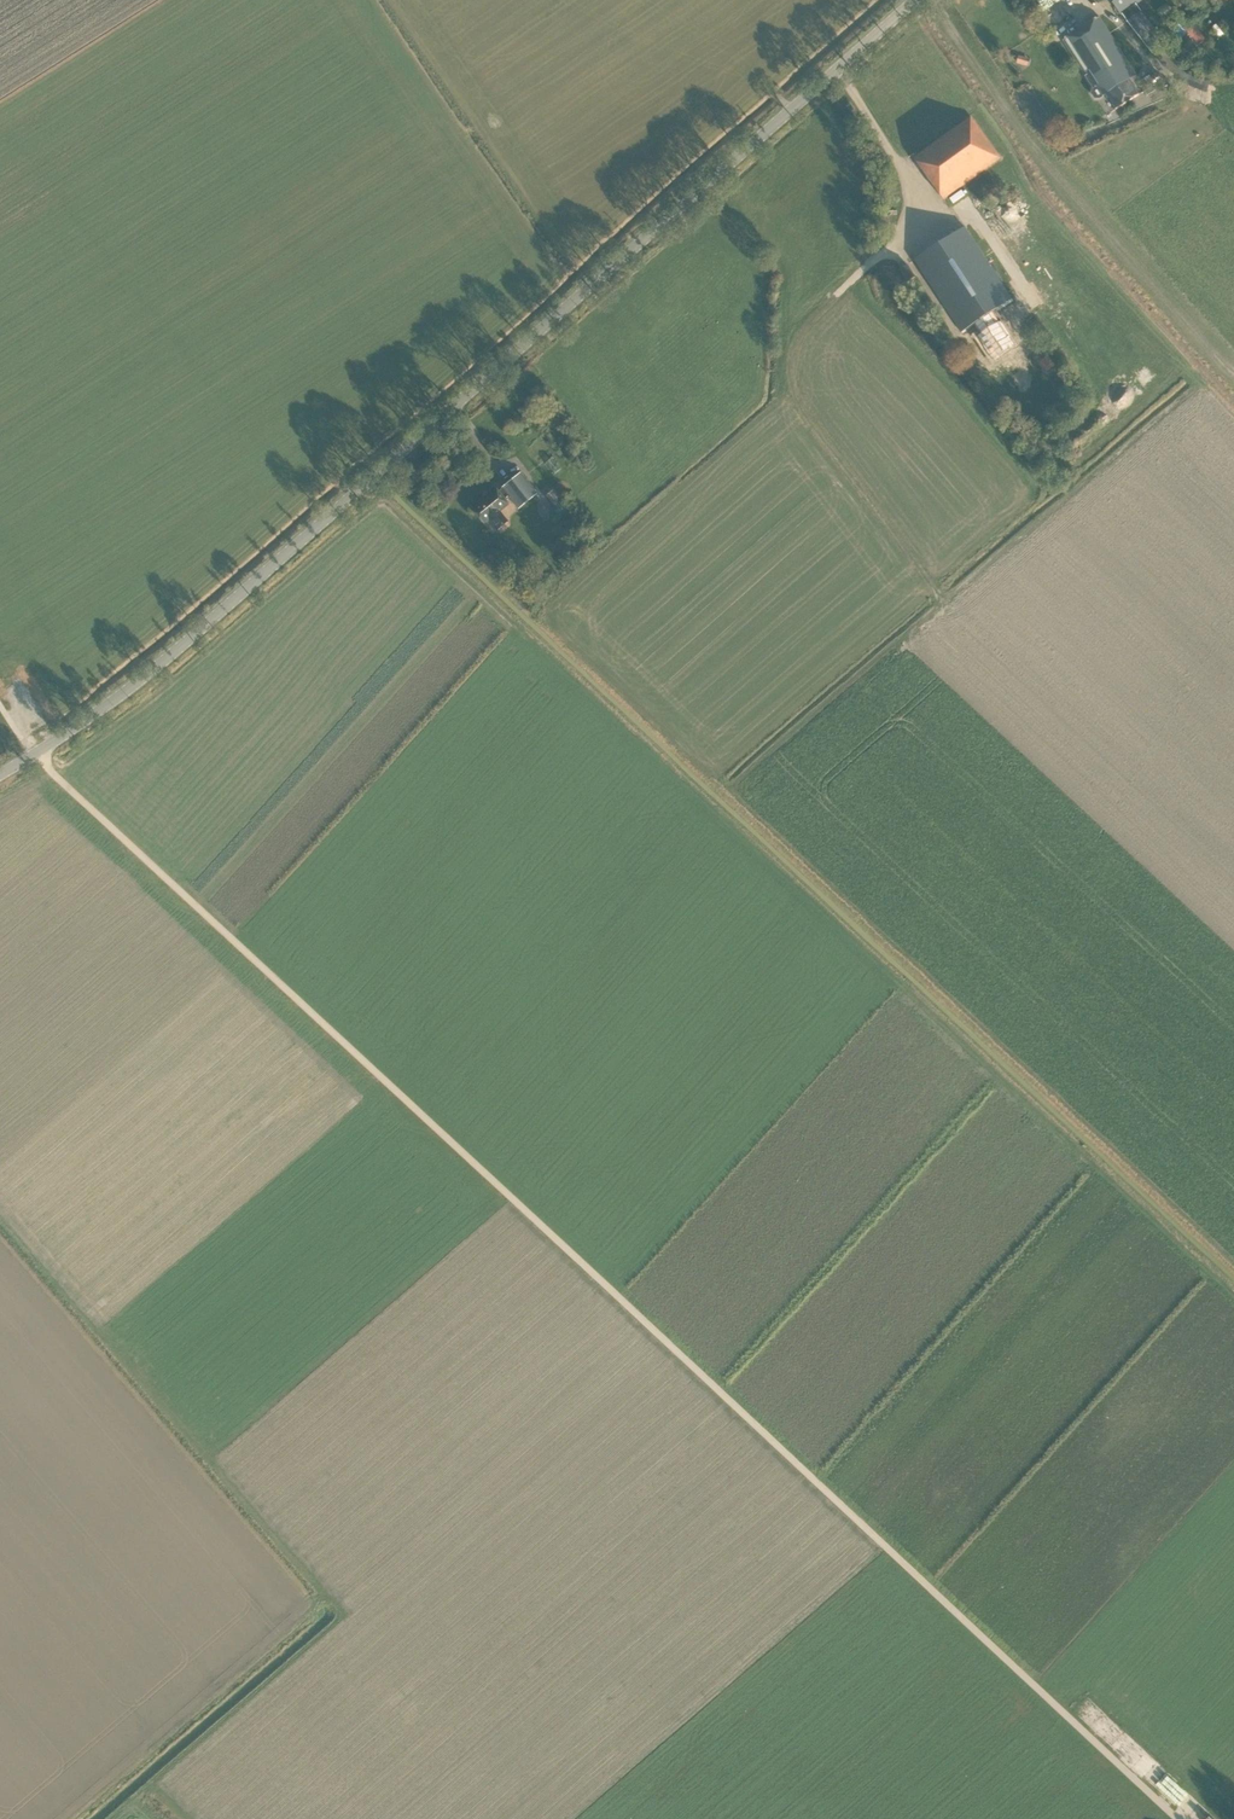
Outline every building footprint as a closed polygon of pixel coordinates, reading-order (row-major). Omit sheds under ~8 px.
[(1120,14),(1140,0),(1111,0),(1120,14)] [(1157,31),(1139,9),(1125,20),(1153,54),(1164,45),(1154,33),(1157,31)] [(1187,16),(1170,30),(1189,52),(1186,54),(1191,60),(1197,56),(1192,50),(1206,39),(1187,16)] [(1136,75),(1098,18),(1062,41),(1094,89),(1096,87),(1103,98),(1106,96),(1116,111),(1139,95),(1129,80),(1136,75)] [(1018,56),(1016,63),(1028,66),(1030,59),(1018,56)] [(1159,72),(1151,77),(1158,88),(1166,83),(1159,72)] [(1000,158),(971,117),(914,157),(943,198),(1000,158)] [(963,227),(914,258),(963,335),(965,334),(968,338),(974,334),(989,356),(1008,343),(1003,335),(1005,333),(996,320),(1015,308),(963,227)] [(907,282),(916,276),(908,264),(899,270),(907,282)] [(1041,359),(1047,371),(1057,365),(1051,354),(1041,359)] [(509,497),(518,508),(537,493),(520,473),(502,487),(503,489),(499,492),(495,488),(478,502),(479,503),(472,509),(483,524),(489,520),(497,530),(507,522),(499,511),(508,504),(505,500),(509,497)] [(565,501),(554,488),(545,496),(556,509),(565,501)] [(535,527),(540,534),(554,526),(549,518),(535,527)] [(22,712),(43,700),(34,686),(32,688),(20,667),(2,678),(22,712)]
